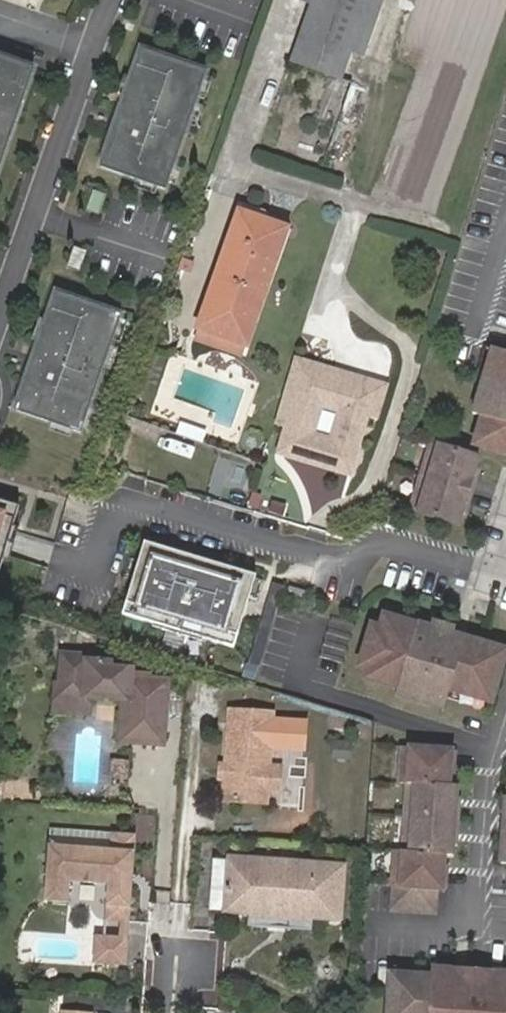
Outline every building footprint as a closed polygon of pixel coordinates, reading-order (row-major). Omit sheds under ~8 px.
[(381,0),(290,0),(289,4),(309,12),(292,61),(341,78),(350,52),(362,57),(381,0)] [(164,190),(205,73),(139,51),(99,168),(164,190)] [(32,71),(0,61),(0,166),(32,71)] [(216,274),(266,290),(288,229),(238,211),(216,274)] [(246,347),(266,290),(216,274),(197,329),(246,347)] [(55,294),(50,307),(14,411),(79,434),(116,326),(119,317),(55,294)] [(491,342),(476,391),(505,400),(505,346),(491,342)] [(347,472),(364,413),(370,414),(378,384),(352,376),(350,381),(330,375),(331,370),(306,363),(281,446),(304,453),(302,459),(347,472)] [(350,381),(352,376),(331,370),(330,375),(350,381)] [(476,391),(471,408),(482,411),(474,441),(505,450),(505,400),(476,391)] [(457,520),(477,452),(429,438),(409,505),(457,520)] [(0,500),(0,561),(6,542),(17,505),(0,500)] [(233,648),(255,575),(143,542),(121,615),(233,648)] [(259,665),(283,586),(272,583),(248,662),(259,665)] [(303,602),(306,591),(288,586),(285,596),(303,602)] [(505,652),(505,651),(465,638),(462,648),(450,644),(455,628),(432,622),(430,630),(383,615),(379,628),(371,625),(358,665),(400,678),(395,695),(443,710),(449,690),(491,702),(505,652)] [(130,740),(165,743),(170,688),(149,686),(149,682),(135,681),(135,676),(116,674),(116,667),(94,664),(94,659),(66,657),(62,700),(61,709),(90,712),(92,701),(133,705),(130,740)] [(164,752),(165,743),(130,740),(133,705),(92,701),(90,712),(61,709),(62,700),(56,699),(55,725),(96,730),(98,710),(124,712),(121,748),(164,752)] [(269,794),(271,769),(275,718),(231,715),(227,767),(226,781),(225,803),(268,806),(269,794)] [(452,855),(457,784),(449,784),(452,749),(402,745),(399,780),(407,780),(402,851),(395,851),(390,910),(435,914),(437,889),(442,889),(444,854),(452,855)] [(282,770),(271,769),(269,794),(280,794),(282,770)] [(53,829),(51,846),(113,850),(114,834),(53,829)] [(113,850),(51,846),(48,902),(71,904),(72,882),(111,885),(109,906),(132,908),(137,835),(114,834),(113,850)] [(252,921),(315,925),(315,923),(341,925),(345,871),(231,861),(226,916),(252,918),(252,921)] [(130,939),(132,908),(109,906),(107,937),(130,939)] [(315,934),(315,925),(252,921),(251,928),(315,934)] [(107,937),(98,937),(96,964),(129,966),(130,939),(107,937)] [(435,966),(434,974),(391,971),(388,1012),(505,1012),(505,971),(435,966)]
